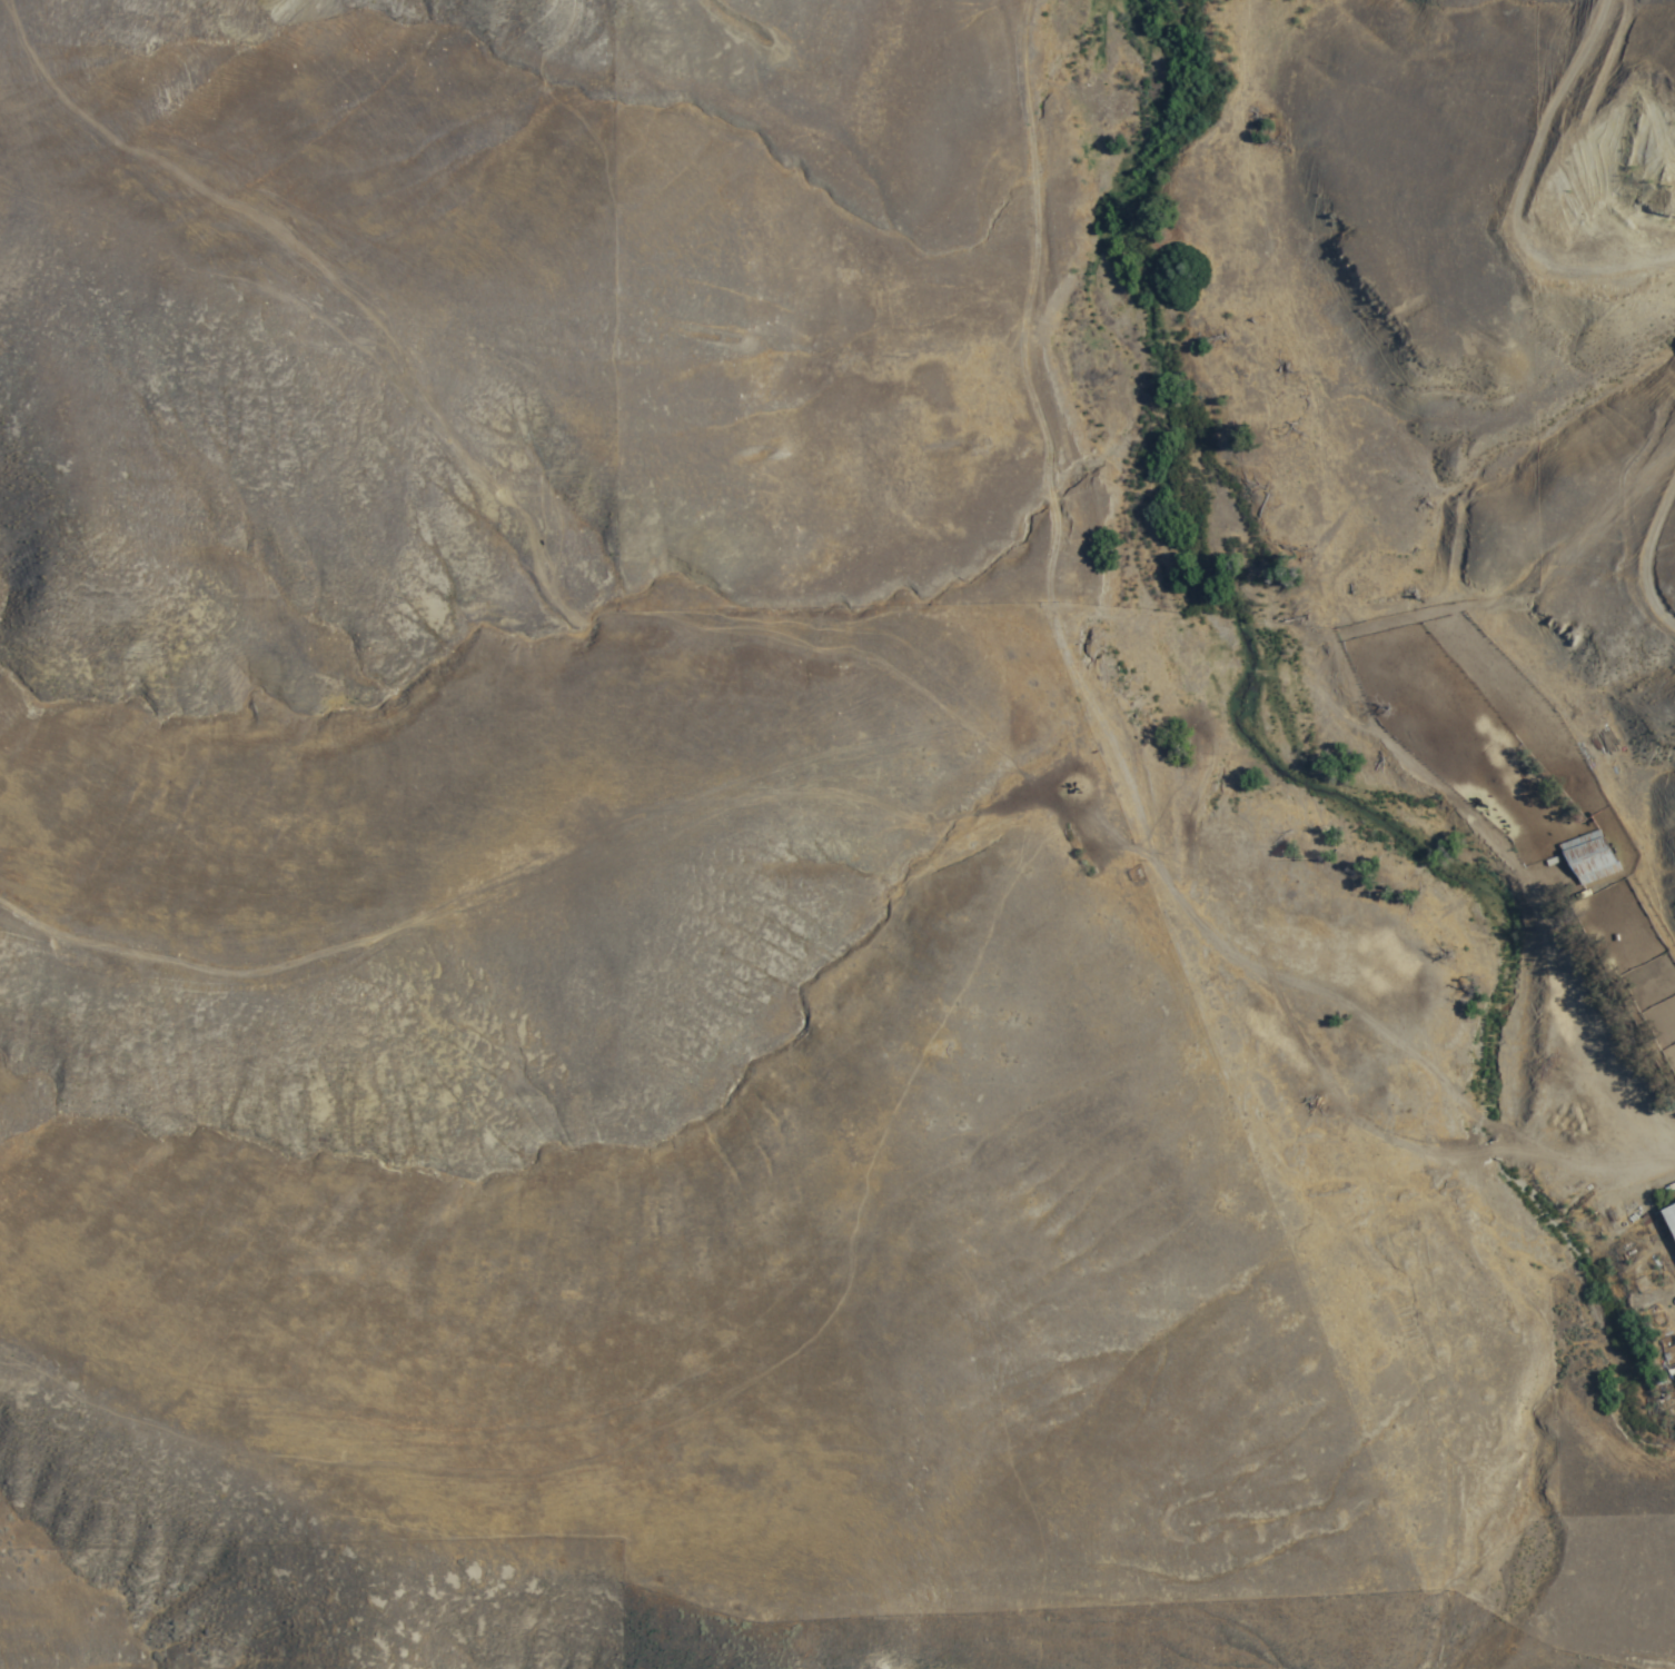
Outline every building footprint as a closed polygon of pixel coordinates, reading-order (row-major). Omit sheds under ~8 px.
[(1617,873),(1602,829),(1561,843),(1577,887),(1617,873)] [(1674,1241),(1674,1204),(1662,1210),(1674,1241)]
